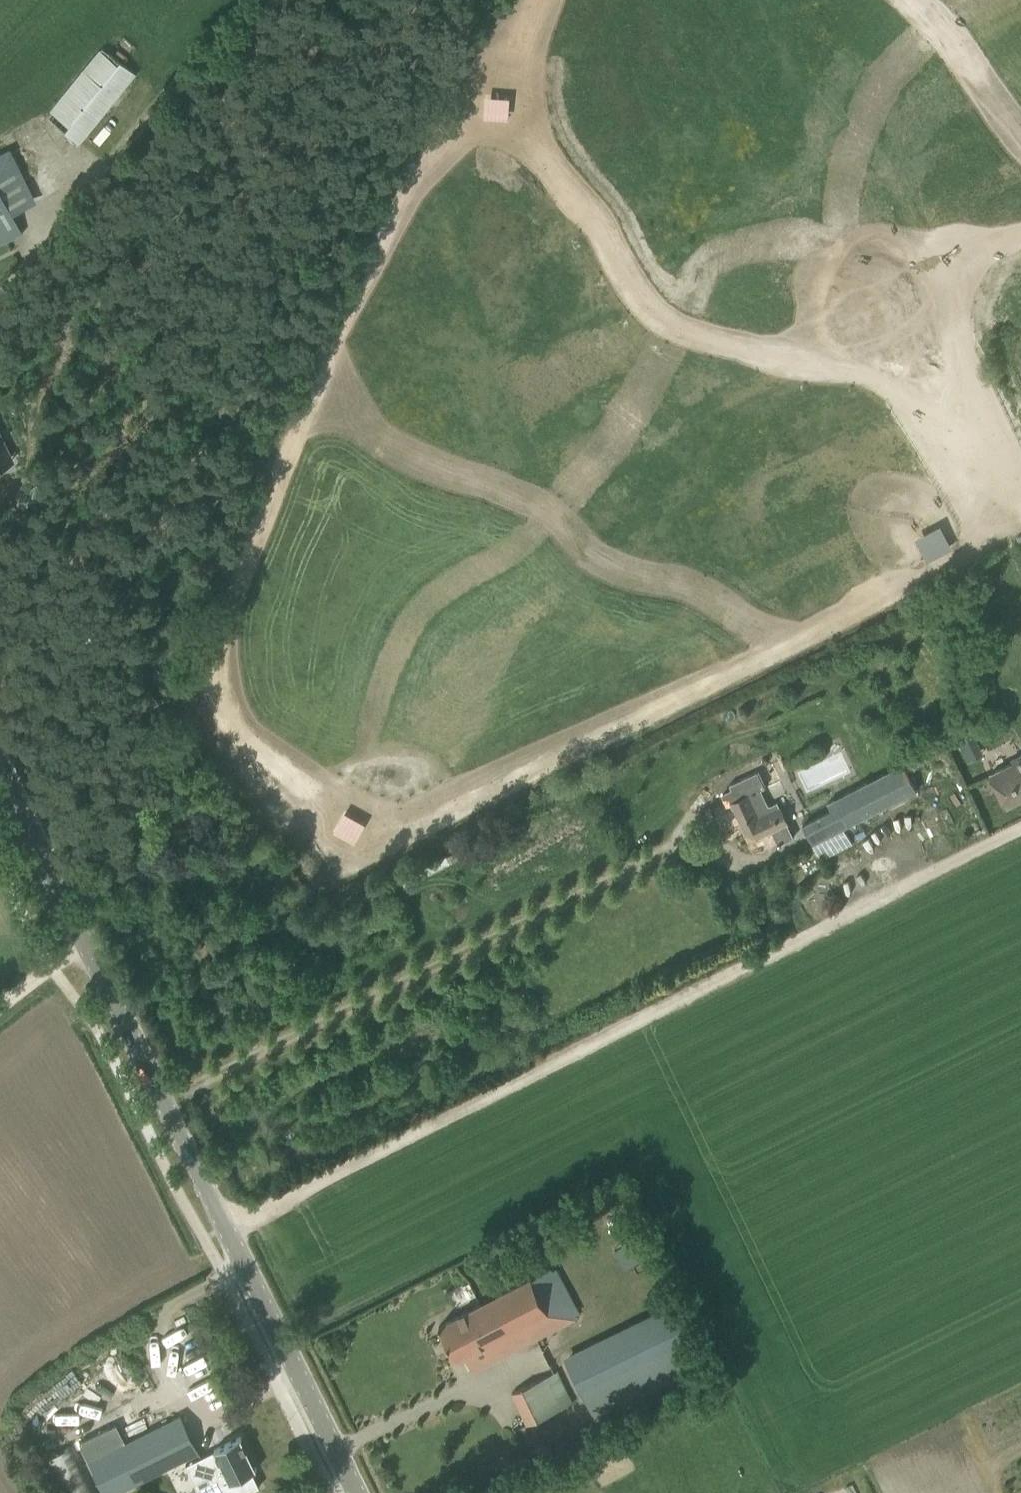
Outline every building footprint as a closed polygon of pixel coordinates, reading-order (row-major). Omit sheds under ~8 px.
[(45,115),(79,143),(136,73),(102,46),(45,115)] [(23,231),(15,213),(11,206),(33,196),(25,180),(10,149),(8,149),(0,153),(0,242),(23,231)] [(971,731),(956,738),(967,760),(981,753),(971,731)] [(1011,759),(1013,762),(990,773),(1006,806),(1020,798),(1020,754),(1011,759)] [(852,844),(843,828),(916,790),(902,763),(827,802),(831,810),(803,824),(821,859),(852,844)] [(727,804),(720,807),(734,838),(742,834),(750,851),(762,846),(765,851),(793,836),(776,802),(768,806),(760,789),(779,780),(772,765),(729,784),(732,789),(723,794),(727,804)] [(439,1326),(456,1359),(464,1355),(473,1371),(576,1317),(550,1268),(439,1326)] [(653,1310),(560,1351),(586,1411),(680,1370),(653,1310)] [(510,1393),(526,1424),(573,1402),(557,1372),(510,1393)] [(103,1492),(114,1492),(199,1451),(181,1415),(124,1443),(115,1423),(79,1441),(103,1492)] [(197,1488),(200,1492),(244,1492),(259,1486),(252,1471),(256,1469),(240,1436),(214,1449),(214,1450),(211,1451),(201,1456),(199,1457),(211,1482),(199,1488),(199,1487),(197,1488)] [(61,1492),(96,1492),(73,1446),(45,1459),(61,1492)]
